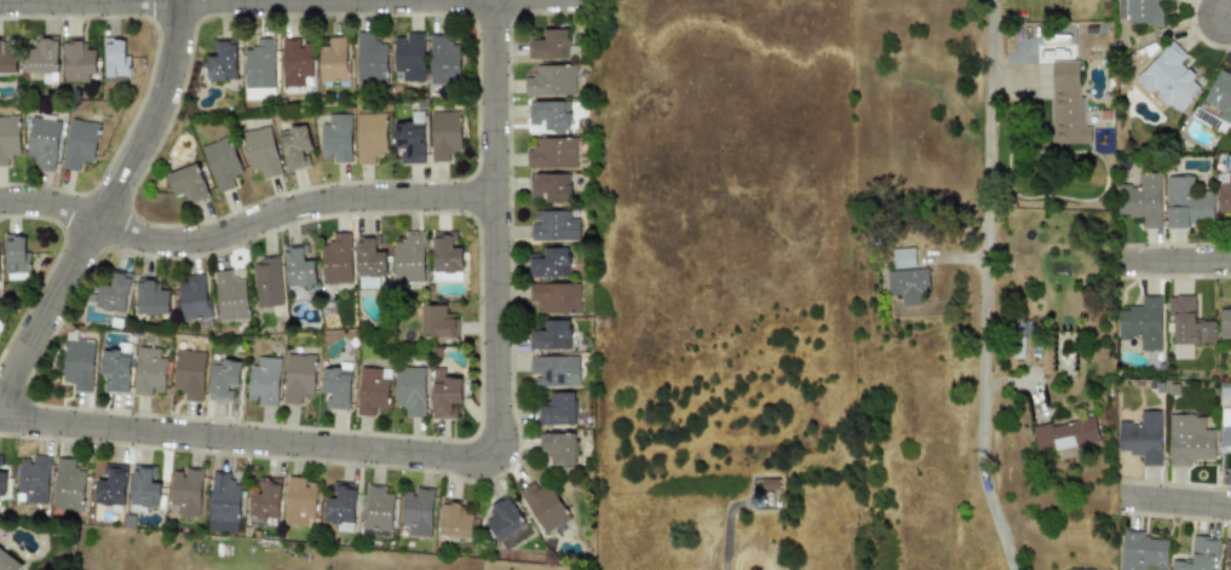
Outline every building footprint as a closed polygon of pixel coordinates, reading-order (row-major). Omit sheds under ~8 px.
[(1162,4),(1174,4),(1174,0),(1125,0),(1124,24),(1161,25),(1162,4)] [(568,29),(542,29),(542,40),(529,39),(529,58),(566,59),(568,29)] [(356,82),(386,84),(386,42),(373,42),(374,33),(356,33),(356,82)] [(422,33),(404,33),(404,38),(393,38),(393,73),(401,73),(401,81),(424,81),(422,33)] [(459,35),(428,36),(430,84),(459,82),(459,35)] [(318,46),(320,82),(347,81),(346,36),(327,38),(328,46),(318,46)] [(57,84),(57,39),(34,38),(34,48),(25,48),(24,74),(44,74),(44,82),(57,84)] [(63,81),(96,81),(96,50),(85,50),(85,39),(64,38),(63,81)] [(243,48),(245,99),(264,99),(264,88),(275,88),(274,38),(255,39),(255,48),(243,48)] [(16,74),(17,53),(2,53),(2,39),(0,39),(0,73),(16,74)] [(125,56),(123,39),(104,39),(105,76),(130,76),(128,56),(125,56)] [(281,87),(303,87),(303,76),(311,75),(310,42),(298,44),(298,39),(281,39),(281,87)] [(206,56),(207,81),(236,80),(235,40),(215,40),(215,56),(206,56)] [(1186,56),(1170,41),(1135,79),(1175,115),(1202,86),(1178,63),(1186,56)] [(1077,61),(1049,61),(1051,144),(1089,144),(1089,127),(1082,127),(1082,98),(1077,98),(1077,61)] [(524,96),(575,94),(575,64),(533,65),(533,77),(523,77),(524,96)] [(1218,110),(1215,116),(1195,108),(1190,119),(1223,133),(1227,123),(1230,125),(1230,75),(1216,69),(1203,104),(1218,110)] [(568,100),(528,102),(529,122),(545,122),(545,131),(568,129),(568,100)] [(430,162),(448,161),(448,152),(460,152),(459,111),(430,111),(430,162)] [(355,114),(356,165),(373,165),(373,155),(386,155),(385,113),(355,114)] [(350,162),(350,114),(327,114),(327,123),(320,123),(320,159),(330,159),(330,162),(350,162)] [(7,166),(7,154),(19,154),(18,116),(0,116),(0,166),(7,166)] [(25,157),(36,159),(35,169),(54,171),(59,120),(29,117),(25,157)] [(99,125),(69,119),(59,168),(77,172),(79,161),(91,163),(99,125)] [(393,123),(393,148),(402,148),(402,163),(422,163),(422,123),(393,123)] [(310,165),(307,151),(310,150),(304,125),(276,132),(286,171),(310,165)] [(249,172),(261,168),(264,178),(281,173),(268,126),(238,133),(249,172)] [(200,145),(217,194),(235,186),(231,175),(241,172),(229,137),(200,145)] [(535,138),(535,149),(527,148),(527,167),(575,168),(575,138),(535,138)] [(186,192),(190,202),(207,197),(195,163),(166,174),(173,197),(186,192)] [(1218,172),(1216,217),(1230,217),(1230,172),(1218,172)] [(569,174),(531,173),(530,201),(568,201),(569,174)] [(1160,229),(1158,173),(1138,173),(1138,185),(1116,185),(1117,215),(1140,215),(1140,229),(1160,229)] [(1212,191),(1191,191),(1192,177),(1167,175),(1166,224),(1212,225),(1212,191)] [(569,211),(531,211),(533,241),(579,241),(579,218),(569,218),(569,211)] [(424,281),(422,231),(404,232),(404,238),(392,238),(393,282),(424,281)] [(460,281),(461,248),(454,248),(454,231),(432,231),(431,281),(460,281)] [(320,243),(321,283),(351,283),(350,232),(332,232),(332,242),(320,243)] [(5,272),(27,271),(27,236),(5,236),(5,272)] [(379,236),(355,237),(356,277),(385,276),(385,251),(380,251),(379,236)] [(307,244),(283,246),(284,287),(315,286),(313,258),(309,258),(307,244)] [(893,270),(915,265),(913,247),(890,251),(893,270)] [(529,277),(569,277),(568,248),(543,248),(543,254),(529,255),(529,277)] [(280,306),(280,257),(260,257),(260,264),(253,264),(254,306),(280,306)] [(213,271),(219,322),(249,318),(243,278),(231,281),(230,269),(213,271)] [(901,305),(920,304),(919,290),(928,290),(927,269),(886,271),(887,295),(899,294),(901,305)] [(98,284),(94,309),(123,312),(131,272),(111,270),(109,286),(98,284)] [(186,275),(186,283),(179,283),(179,319),(207,318),(206,275),(186,275)] [(136,315),(168,315),(168,290),(157,290),(157,281),(136,281),(136,315)] [(579,283),(530,283),(530,303),(539,303),(539,312),(579,312),(579,283)] [(1214,344),(1213,319),(1193,321),(1193,295),(1166,296),(1167,311),(1172,311),(1173,344),(1214,344)] [(1117,309),(1117,339),(1139,339),(1139,351),(1160,350),(1160,296),(1140,296),(1140,307),(1117,309)] [(420,336),(456,336),(456,316),(445,315),(445,305),(421,305),(420,336)] [(1218,307),(1219,339),(1230,339),(1230,349),(1230,307),(1218,307)] [(531,330),(530,350),(569,350),(569,321),(543,319),(543,330),(531,330)] [(93,341),(63,340),(62,380),(70,381),(70,391),(91,391),(93,341)] [(153,396),(153,391),(163,392),(165,358),(159,358),(159,349),(136,347),(134,395),(153,396)] [(107,391),(128,392),(130,352),(100,351),(100,374),(108,375),(107,391)] [(183,401),(202,401),(203,351),(174,351),(173,390),(184,390),(183,401)] [(282,403),(300,404),(300,395),(313,395),(313,355),(283,355),(282,403)] [(530,357),(531,375),(534,375),(534,386),(577,386),(577,356),(530,357)] [(248,365),(247,399),(258,399),(258,405),(276,407),(278,358),(257,357),(257,365),(248,365)] [(236,402),(237,361),(209,359),(208,401),(236,402)] [(349,409),(350,363),(340,363),(340,368),(321,367),(321,392),(329,392),(329,408),(349,409)] [(386,413),(389,368),(358,367),(356,415),(373,415),(373,411),(386,413)] [(393,407),(405,407),(405,418),(424,416),(424,367),(393,367),(393,407)] [(460,378),(443,378),(443,368),(431,368),(431,419),(455,419),(455,405),(460,405),(460,378)] [(574,425),(575,393),(548,392),(548,403),(541,402),(540,424),(574,425)] [(1161,411),(1139,410),(1139,422),(1117,422),(1117,453),(1141,453),(1141,466),(1161,466),(1161,411)] [(1214,428),(1204,428),(1203,415),(1168,415),(1168,461),(1214,460),(1214,428)] [(1031,428),(1036,448),(1052,445),(1053,450),(1099,442),(1093,416),(1031,428)] [(1219,422),(1219,445),(1230,445),(1230,422),(1219,422)] [(550,465),(573,466),(574,433),(541,433),(540,456),(550,456),(550,465)] [(18,493),(24,493),(24,503),(47,503),(47,457),(18,456),(18,493)] [(84,471),(75,471),(75,459),(54,459),(53,508),(82,509),(84,471)] [(123,506),(126,465),(108,465),(107,480),(96,479),(94,505),(123,506)] [(154,466),(131,465),(131,506),(159,506),(160,483),(154,483),(154,466)] [(171,472),(169,506),(177,506),(176,516),(200,517),(201,468),(184,467),(184,472),(171,472)] [(237,532),(238,484),(230,484),(230,473),(209,472),(208,531),(237,532)] [(280,478),(258,477),(258,493),(249,493),(248,518),(277,518),(280,478)] [(305,525),(305,517),(313,518),(315,484),(303,483),(304,477),(286,477),(283,524),(305,525)] [(545,482),(537,488),(533,482),(516,493),(545,534),(569,518),(545,482)] [(324,497),(323,522),(336,523),(335,531),(352,531),(355,484),(335,483),(335,497),(324,497)] [(390,530),(392,494),(384,493),(384,485),(364,485),(362,529),(390,530)] [(430,536),(431,489),(414,488),(414,491),(401,491),(399,525),(407,525),(407,535),(430,536)] [(484,522),(499,543),(524,525),(505,497),(487,508),(493,516),(484,522)] [(471,537),(472,512),(459,512),(460,500),(439,500),(438,536),(471,537)] [(1167,540),(1144,539),(1145,531),(1122,530),(1120,569),(1145,569),(1145,568),(1166,569),(1167,540)] [(1170,560),(1170,569),(1210,569),(1210,558),(1218,558),(1219,537),(1192,536),(1191,562),(1170,560)] [(22,565),(0,549),(0,569),(18,569),(22,565)]
